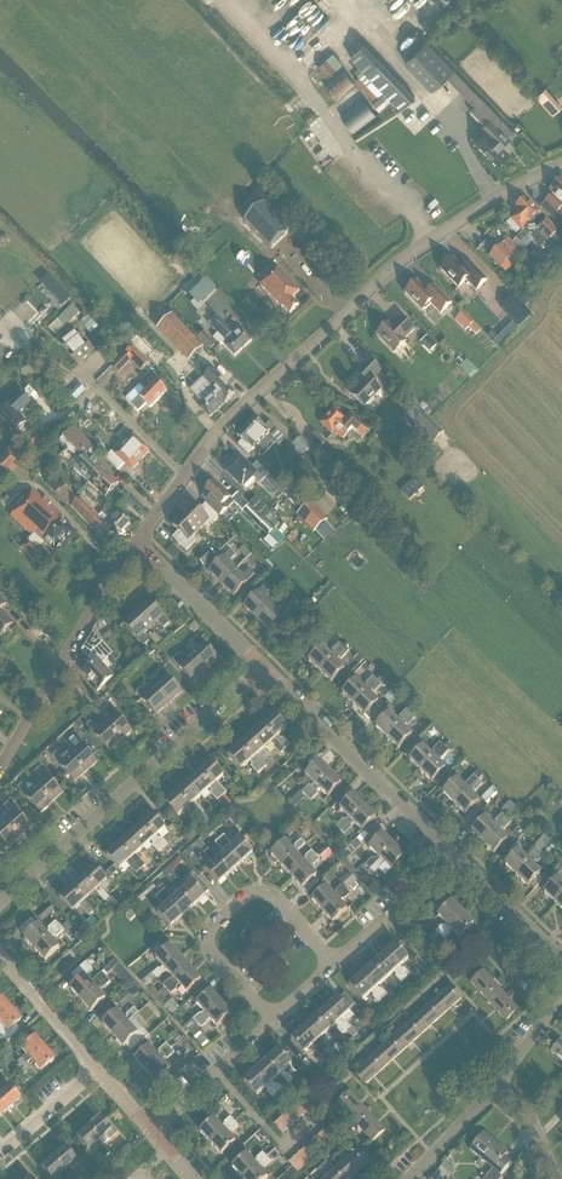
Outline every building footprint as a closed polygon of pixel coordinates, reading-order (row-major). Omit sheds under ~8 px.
[(318,28),(304,34),(307,42),(322,36),(318,28)] [(415,96),(382,61),(364,41),(350,56),(364,71),(359,76),(379,97),(384,92),(388,96),(376,106),(380,111),(378,112),(383,118),(397,105),(401,110),(415,96)] [(427,41),(405,61),(431,89),(446,75),(453,69),(427,41)] [(333,53),(327,58),(318,66),(327,76),(336,69),(342,63),(333,53)] [(481,98),(453,69),(446,75),(474,104),(470,109),(484,124),(482,125),(490,133),(479,144),(498,164),(509,153),(507,150),(513,145),(507,139),(509,137),(508,135),(512,131),(481,98)] [(356,84),(343,70),(326,86),(338,100),(356,84)] [(559,106),(544,89),(537,95),(552,112),(559,106)] [(541,207),(552,218),(557,213),(561,208),(561,179),(550,191),(554,194),(546,202),(541,207)] [(521,210),(507,224),(517,234),(539,212),(526,198),(517,206),(521,210)] [(263,204),(245,222),(270,249),(289,232),(263,204)] [(526,230),(514,242),(522,251),(534,239),(542,246),(556,232),(546,221),(536,230),(531,225),(526,230)] [(512,258),(500,246),(489,257),(501,269),(512,258)] [(177,263),(164,251),(159,256),(171,268),(177,263)] [(545,272),(551,265),(537,251),(530,258),(545,272)] [(179,252),(174,257),(177,261),(183,255),(179,252)] [(464,270),(453,258),(441,270),(458,288),(466,280),(476,291),(487,280),(470,263),(464,270)] [(279,269),(261,286),(282,308),(284,307),(290,315),(299,306),(292,299),(300,292),(279,269)] [(201,273),(183,290),(199,307),(217,289),(201,273)] [(117,290),(127,282),(124,278),(113,286),(117,290)] [(417,282),(405,293),(422,311),(430,303),(441,314),(452,303),(435,286),(428,293),(417,282)] [(531,313),(515,297),(502,309),(518,326),(531,313)] [(65,327),(80,314),(73,306),(58,320),(65,327)] [(287,319),(300,333),(311,324),(298,309),(287,319)] [(463,313),(455,320),(465,331),(473,323),(463,313)] [(172,316),(160,327),(191,359),(203,348),(172,316)] [(389,323),(377,335),(394,353),(407,342),(405,339),(414,330),(402,318),(393,327),(389,323)] [(213,329),(218,334),(214,338),(220,345),(222,344),(235,357),(252,341),(239,327),(233,333),(222,321),(213,329)] [(513,323),(494,342),(498,347),(518,328),(513,323)] [(488,337),(493,342),(498,337),(493,332),(488,337)] [(84,343),(75,333),(61,345),(77,364),(93,351),(85,342),(84,343)] [(432,340),(428,336),(421,343),(425,347),(432,340)] [(209,338),(203,344),(210,352),(217,346),(209,338)] [(132,347),(125,355),(112,368),(119,374),(131,361),(141,370),(149,363),(132,347)] [(30,364),(24,357),(17,363),(21,368),(24,365),(26,368),(30,364)] [(460,367),(470,378),(478,371),(467,360),(460,367)] [(363,379),(350,393),(365,407),(382,390),(372,380),(381,371),(371,361),(358,374),(363,379)] [(39,372),(35,369),(30,374),(24,368),(21,371),(29,381),(34,377),(36,374),(39,372)] [(216,393),(211,398),(205,392),(194,402),(209,418),(224,405),(223,403),(224,402),(225,403),(235,394),(213,370),(207,375),(216,385),(212,388),(216,393)] [(150,408),(166,392),(153,378),(142,388),(140,386),(127,399),(138,411),(147,404),(150,408)] [(69,395),(75,401),(86,391),(79,385),(69,395)] [(22,394),(0,415),(0,417),(16,434),(26,424),(19,416),(31,404),(22,394)] [(352,412),(346,419),(334,408),(320,423),(333,434),(334,433),(342,440),(352,430),(362,439),(370,430),(369,430),(370,429),(352,412)] [(444,433),(425,414),(415,424),(435,443),(444,433)] [(89,421),(83,415),(76,422),(82,428),(89,421)] [(274,427),(269,423),(265,427),(255,417),(238,435),(243,440),(239,445),(249,454),(274,427)] [(75,469),(89,483),(102,469),(101,469),(102,468),(88,455),(94,449),(74,428),(60,443),(68,451),(58,459),(70,466),(75,469)] [(316,432),(310,436),(317,444),(322,440),(316,432)] [(132,470),(150,450),(133,435),(115,455),(112,452),(105,459),(117,470),(124,463),(132,470)] [(30,439),(22,447),(31,458),(46,445),(38,436),(32,442),(30,439)] [(11,448),(0,459),(0,479),(4,483),(25,461),(11,448)] [(260,484),(269,475),(257,463),(252,469),(240,457),(225,471),(243,488),(253,477),(260,484)] [(102,469),(89,483),(106,499),(118,485),(102,469)] [(61,489),(44,471),(38,477),(55,494),(60,490),(61,489)] [(409,501),(424,487),(415,479),(401,492),(409,501)] [(206,505),(209,508),(219,518),(234,503),(231,500),(214,483),(204,493),(210,499),(205,504),(206,505)] [(61,491),(71,502),(76,497),(66,487),(61,491)] [(296,508),(305,500),(294,487),(284,496),(296,508)] [(55,494),(55,495),(66,506),(71,502),(61,491),(60,490),(55,494)] [(11,517),(33,536),(29,540),(29,539),(21,548),(33,559),(41,550),(38,547),(43,542),(54,551),(73,531),(62,521),(64,518),(33,491),(16,508),(18,510),(11,517)] [(244,512),(250,506),(238,493),(231,500),(234,503),(244,513),(244,512)] [(118,507),(113,512),(109,507),(98,518),(94,514),(78,497),(69,506),(85,523),(105,543),(114,534),(118,537),(133,522),(128,517),(130,516),(123,510),(122,511),(118,507)] [(219,518),(209,508),(206,505),(199,511),(193,504),(182,515),(199,531),(205,524),(209,528),(219,518)] [(326,522),(309,505),(298,515),(315,533),(326,522)] [(269,535),(275,529),(250,506),(244,512),(268,536),(269,535)] [(365,516),(361,512),(354,520),(358,523),(365,516)] [(192,538),(199,531),(182,515),(172,525),(182,535),(176,542),(186,552),(196,541),(192,538)] [(275,529),(269,535),(279,546),(286,539),(275,529)] [(215,555),(208,548),(197,560),(204,567),(215,555)] [(221,584),(236,569),(229,562),(235,556),(230,551),(224,557),(209,572),(221,584)] [(244,576),(236,569),(221,584),(234,596),(248,581),(254,575),(250,570),(244,576)] [(256,619),(271,603),(264,596),(270,590),(265,586),(259,592),(259,591),(244,606),(256,619)] [(0,598),(0,638),(14,624),(0,611),(7,605),(0,598)] [(136,612),(151,628),(158,621),(164,628),(169,623),(163,617),(149,601),(136,612)] [(278,611),(271,603),(256,619),(268,631),(283,616),(283,615),(289,609),(284,604),(278,611)] [(143,635),(151,628),(136,612),(123,624),(138,639),(138,640),(144,646),(149,641),(143,635)] [(181,625),(176,620),(173,623),(177,628),(181,625)] [(196,626),(192,621),(187,625),(192,630),(196,626)] [(116,631),(113,627),(102,637),(106,640),(116,631)] [(336,635),(330,629),(319,640),(325,646),(336,635)] [(113,654),(94,633),(85,647),(97,661),(83,673),(99,690),(113,677),(102,664),(113,654)] [(199,648),(191,655),(205,671),(218,659),(204,644),(204,643),(198,637),(193,642),(199,648)] [(320,673),(344,648),(339,644),(332,651),(334,653),(331,656),(323,648),(309,662),(320,673)] [(344,648),(320,673),(331,683),(345,669),(336,661),(339,658),(341,660),(348,653),(344,648)] [(205,671),(191,655),(183,662),(178,655),(173,660),(179,666),(178,666),(193,682),(205,671)] [(364,661),(359,656),(355,660),(360,665),(364,661)] [(162,681),(155,688),(169,704),(182,692),(167,676),(167,677),(161,670),(157,675),(162,681)] [(353,706),(377,681),(373,677),(366,684),(367,686),(365,689),(356,681),(342,695),(353,706)] [(381,678),(377,681),(382,686),(383,687),(385,687),(388,684),(381,678)] [(377,681),(353,706),(364,717),(378,702),(370,694),(373,691),(374,693),(382,686),(377,681)] [(169,704),(155,688),(147,695),(141,688),(136,693),(142,699),(156,715),(169,704)] [(105,725),(120,742),(131,732),(116,714),(116,715),(108,706),(104,710),(111,719),(105,725)] [(376,728),(387,739),(411,714),(407,710),(399,717),(401,719),(398,722),(390,714),(376,728)] [(411,714),(387,739),(398,750),(412,736),(404,727),(406,724),(408,726),(415,719),(411,714)] [(263,725),(285,750),(290,746),(283,738),(281,740),(279,737),(287,729),(274,715),(263,725)] [(109,752),(120,742),(105,725),(99,731),(91,722),(86,726),(94,734),(109,752)] [(251,735),(264,749),(271,743),(281,754),(285,750),(263,725),(251,735)] [(251,735),(240,745),(262,771),(267,766),(257,756),(264,749),(251,735)] [(77,750),(71,756),(86,773),(97,763),(81,745),(74,737),(69,741),(77,750)] [(421,772),(448,744),(444,740),(433,751),(435,752),(432,755),(423,747),(418,752),(410,760),(409,761),(421,772)] [(455,750),(448,744),(421,772),(432,783),(446,769),(437,760),(440,757),(442,759),(449,752),(453,753),(455,750)] [(258,775),(262,771),(240,745),(228,756),(241,770),(250,762),(253,765),(251,767),(258,775)] [(413,746),(405,755),(410,760),(418,752),(413,746)] [(86,773),(71,756),(64,762),(56,753),(52,757),(59,765),(75,783),(86,773)] [(199,772),(222,797),(226,793),(220,786),(218,787),(215,784),(224,776),(211,762),(199,772)] [(307,797),(331,773),(319,762),(306,776),(314,785),(311,788),(310,786),(302,793),(307,797)] [(43,781),(36,787),(51,804),(63,794),(47,776),(39,768),(35,772),(43,781)] [(188,782),(201,797),(209,789),(212,792),(211,794),(217,801),(222,797),(199,772),(188,782)] [(473,776),(474,776),(478,781),(482,777),(477,772),(473,776)] [(342,784),(331,773),(307,797),(311,802),(318,794),(317,793),(319,790),(328,798),(342,784)] [(478,781),(474,776),(467,784),(468,785),(465,788),(457,780),(443,794),(454,805),(478,781)] [(483,785),(478,781),(454,805),(465,816),(479,802),(471,793),(474,790),(475,792),(483,785)] [(188,782),(177,793),(199,818),(204,814),(197,806),(195,808),(192,804),(201,797),(188,782)] [(51,804),(36,787),(30,793),(22,784),(17,788),(25,796),(40,814),(51,804)] [(493,787),(481,799),(487,805),(499,793),(493,787)] [(306,797),(300,791),(289,802),(295,808),(306,797)] [(195,822),(199,818),(177,793),(165,803),(178,817),(187,809),(190,813),(188,814),(195,822)] [(341,831),(365,807),(354,796),(340,810),(348,818),(345,821),(344,820),(336,827),(341,831)] [(517,808),(510,802),(501,811),(508,818),(517,808)] [(11,816),(5,821),(20,838),(31,828),(16,811),(8,803),(4,807),(11,816)] [(376,818),(365,807),(341,831),(345,836),(352,828),(351,827),(353,824),(362,832),(376,818)] [(141,825),(163,850),(168,846),(161,838),(159,840),(157,837),(165,829),(152,814),(141,825)] [(483,843),(507,819),(502,815),(495,822),(497,823),(494,826),(485,818),(472,832),(483,843)] [(507,819),(483,843),(494,854),(508,840),(499,832),(502,829),(504,830),(511,823),(507,819)] [(5,821),(0,826),(0,838),(9,848),(20,838),(5,821)] [(176,827),(172,822),(167,827),(171,831),(176,827)] [(159,854),(163,850),(141,825),(130,835),(142,849),(151,842),(154,845),(152,846),(159,854)] [(518,828),(512,835),(518,840),(524,833),(518,828)] [(130,835),(118,845),(141,870),(145,866),(139,859),(137,860),(134,857),(142,849),(130,835)] [(373,859),(366,866),(370,870),(394,846),(383,835),(369,849),(377,857),(374,860),(373,859)] [(224,836),(220,840),(241,864),(253,853),(240,839),(232,847),(229,843),(230,842),(224,836)] [(536,848),(540,852),(550,842),(544,837),(534,846),(536,848)] [(217,860),(230,874),(241,864),(220,840),(215,844),(221,850),(222,849),(225,853),(217,860)] [(281,866),(296,854),(305,845),(301,841),(295,846),(296,847),(293,850),(285,842),(271,855),(281,866)] [(517,842),(510,849),(515,855),(523,848),(517,842)] [(140,871),(141,870),(118,845),(107,856),(120,870),(128,862),(131,865),(129,867),(140,879),(144,875),(140,871)] [(326,846),(316,854),(324,863),(333,854),(326,846)] [(405,857),(394,846),(370,870),(374,874),(382,867),(380,865),(383,862),(391,871),(405,857)] [(540,852),(536,848),(529,855),(530,856),(528,859),(519,851),(505,865),(516,876),(540,852)] [(230,874),(217,860),(209,850),(204,854),(210,861),(211,860),(214,863),(205,870),(218,885),(230,874)] [(351,854),(347,850),(342,855),(346,859),(351,854)] [(303,862),(296,854),(281,866),(292,878),(316,856),(312,852),(305,858),(306,859),(303,862)] [(544,856),(540,852),(516,876),(527,887),(541,873),(533,865),(536,862),(537,863),(544,856)] [(321,862),(316,856),(292,878),(302,889),(317,877),(310,868),(314,866),(314,867),(321,862)] [(95,892),(105,903),(110,898),(103,891),(101,892),(98,889),(107,881),(94,867),(83,877),(95,892)] [(173,874),(168,868),(162,873),(172,884),(178,878),(173,874)] [(108,870),(104,874),(109,879),(113,875),(108,870)] [(354,884),(357,881),(350,873),(340,881),(348,890),(348,889),(354,884)] [(374,880),(368,874),(362,880),(368,886),(374,880)] [(71,887),(94,913),(98,909),(91,901),(90,902),(87,899),(95,892),(83,877),(71,887)] [(555,904),(561,897),(561,883),(558,879),(544,893),(555,904)] [(180,893),(193,907),(205,897),(192,882),(184,890),(181,887),(182,886),(177,880),(172,884),(180,893)] [(165,888),(160,882),(156,886),(161,892),(165,888)] [(358,888),(354,884),(348,889),(352,894),(358,888)] [(312,900),(322,912),(346,890),(342,886),(336,892),(337,893),(334,896),(326,887),(312,900)] [(89,917),(94,913),(71,887),(60,898),(72,912),(81,904),(84,908),(82,909),(89,917)] [(360,887),(357,890),(362,895),(365,892),(360,887)] [(182,917),(193,907),(180,893),(172,900),(170,897),(171,896),(165,890),(161,894),(169,903),(182,917)] [(350,895),(346,890),(322,912),(333,923),(347,910),(340,902),(343,899),(344,900),(350,895)] [(144,898),(140,893),(134,899),(138,904),(144,898)] [(171,928),(182,917),(169,903),(161,894),(156,898),(162,904),(163,903),(166,906),(158,914),(171,928)] [(112,898),(107,903),(112,909),(118,904),(112,898)] [(440,937),(463,914),(451,903),(438,916),(446,924),(443,927),(442,926),(436,932),(440,937)] [(55,912),(51,906),(38,918),(42,923),(49,917),(55,912)] [(130,922),(136,917),(131,912),(126,917),(130,922)] [(474,925),(463,914),(440,937),(444,941),(450,935),(449,934),(452,930),(460,938),(474,925)] [(92,916),(86,921),(91,928),(98,922),(92,916)] [(502,919),(498,929),(506,931),(510,921),(502,919)] [(24,938),(35,950),(60,927),(56,923),(48,929),(50,931),(47,934),(39,925),(24,938)] [(86,925),(80,931),(84,936),(90,930),(86,925)] [(64,932),(60,927),(35,950),(45,961),(60,948),(52,940),(55,937),(56,938),(64,932)] [(79,933),(74,937),(80,943),(84,939),(79,933)] [(405,979),(406,979),(410,975),(404,969),(403,970),(400,967),(408,959),(395,945),(384,955),(405,979)] [(157,979),(166,971),(180,958),(170,946),(156,959),(163,967),(160,970),(159,969),(152,975),(157,979)] [(401,983),(405,979),(384,955),(373,966),(386,980),(394,973),(397,976),(395,977),(401,983)] [(191,969),(180,958),(166,971),(173,979),(170,981),(169,980),(163,986),(167,991),(191,969)] [(106,978),(102,973),(94,980),(96,982),(93,985),(85,976),(92,969),(86,963),(73,975),(78,982),(70,989),(81,1001),(106,978)] [(111,963),(104,970),(104,971),(102,973),(106,977),(108,975),(116,968),(111,963)] [(252,964),(239,965),(240,978),(253,977),(252,964)] [(373,966),(361,976),(383,1000),(383,999),(387,996),(382,989),(381,990),(378,987),(386,980),(373,966)] [(191,969),(167,991),(171,995),(177,989),(176,988),(179,985),(187,994),(201,981),(191,969)] [(123,981),(118,985),(125,992),(136,982),(126,971),(119,977),(123,981)] [(488,1002),(501,991),(483,971),(471,983),(488,1002)] [(157,979),(152,975),(151,973),(141,982),(147,988),(157,979)] [(417,982),(410,975),(406,979),(412,986),(417,982)] [(380,1002),(383,1000),(361,976),(350,986),(363,1001),(371,993),(374,996),(373,997),(378,1004),(380,1002)] [(106,978),(81,1001),(91,1012),(105,999),(97,990),(101,987),(102,989),(110,982),(106,978)] [(431,1003),(443,1016),(462,998),(451,986),(431,1003)] [(512,990),(506,996),(501,991),(488,1002),(506,1021),(518,1010),(509,1000),(516,994),(512,990)] [(126,991),(116,1001),(123,1008),(133,999),(126,991)] [(197,1025),(221,1003),(211,991),(197,1004),(204,1013),(201,1016),(200,1015),(193,1020),(197,1025)] [(165,999),(161,995),(157,999),(162,1004),(166,1001),(165,999)] [(325,1008),(347,1032),(353,1038),(358,1035),(351,1028),(346,1022),(345,1023),(342,1019),(350,1012),(337,998),(325,1008)] [(10,1010),(1,999),(0,1000),(0,1019),(10,1010)] [(389,1006),(383,999),(383,1000),(380,1002),(386,1009),(389,1006)] [(190,1015),(196,1010),(190,1003),(183,1008),(190,1015)] [(232,1015),(221,1003),(197,1025),(201,1029),(208,1023),(207,1022),(210,1019),(217,1028),(232,1015)] [(412,1020),(424,1033),(443,1016),(431,1003),(412,1020)] [(343,1036),(347,1032),(325,1008),(314,1018),(327,1033),(335,1025),(338,1029),(337,1030),(343,1036)] [(103,1025),(113,1036),(138,1013),(134,1009),(127,1016),(128,1017),(125,1020),(117,1012),(103,1025)] [(0,1019),(0,1034),(7,1042),(19,1031),(14,1026),(20,1021),(10,1010),(0,1019)] [(142,1018),(138,1013),(113,1036),(124,1048),(138,1035),(130,1026),(133,1023),(135,1025),(142,1018)] [(303,1029),(324,1052),(325,1052),(328,1049),(329,1048),(323,1042),(322,1043),(319,1040),(327,1033),(314,1018),(303,1029)] [(412,1020),(393,1038),(404,1050),(424,1033),(412,1020)] [(197,1025),(192,1029),(188,1033),(188,1034),(190,1033),(194,1038),(203,1031),(201,1029),(197,1025)] [(320,1056),(324,1052),(303,1029),(291,1039),(304,1053),(312,1046),(315,1049),(314,1050),(320,1056)] [(175,1031),(170,1036),(176,1042),(181,1037),(175,1031)] [(358,1035),(353,1038),(358,1043),(362,1040),(358,1035)] [(20,1069),(26,1064),(30,1060),(44,1049),(34,1038),(21,1049),(26,1055),(15,1064),(20,1069)] [(393,1038),(374,1055),(385,1067),(404,1050),(393,1038)] [(560,1041),(551,1052),(561,1062),(561,1043),(560,1041)] [(135,1060),(145,1072),(170,1049),(173,1046),(169,1042),(159,1051),(160,1053),(157,1056),(149,1047),(135,1060)] [(53,1060),(44,1049),(30,1060),(40,1071),(53,1060)] [(170,1049),(145,1072),(156,1083),(170,1070),(162,1062),(165,1059),(167,1060),(175,1054),(170,1049)] [(328,1049),(325,1052),(331,1059),(334,1056),(328,1049)] [(280,1075),(288,1085),(293,1081),(287,1074),(286,1075),(283,1072),(292,1065),(279,1050),(267,1061),(280,1075)] [(366,1085),(385,1067),(374,1055),(355,1072),(366,1085)] [(256,1071),(277,1095),(282,1091),(276,1085),(275,1086),(272,1082),(280,1075),(267,1061),(256,1071)] [(26,1064),(20,1069),(24,1075),(30,1069),(26,1064)] [(273,1099),(277,1095),(256,1071),(244,1082),(257,1096),(265,1088),(268,1091),(267,1093),(273,1099)] [(7,1111),(19,1100),(4,1083),(0,1086),(0,1090),(2,1092),(0,1094),(0,1103),(7,1111)] [(355,1123),(367,1111),(350,1092),(337,1103),(355,1123)] [(303,1117),(309,1111),(300,1101),(294,1107),(303,1117)] [(303,1117),(294,1107),(288,1112),(297,1122),(303,1117)] [(385,1131),(367,1111),(355,1123),(372,1142),(385,1131)] [(297,1122),(288,1112),(283,1116),(292,1126),(297,1122)] [(292,1126),(283,1116),(278,1121),(287,1131),(292,1126)] [(87,1128),(98,1141),(104,1136),(108,1141),(117,1133),(112,1128),(110,1131),(99,1118),(87,1128)] [(211,1144),(234,1122),(230,1118),(224,1123),(225,1124),(222,1127),(214,1119),(200,1132),(211,1144)] [(287,1131),(278,1121),(274,1125),(283,1135),(287,1131)] [(232,1132),(238,1126),(234,1122),(211,1144),(221,1155),(235,1142),(228,1134),(231,1131),(232,1132)] [(93,1145),(98,1141),(87,1128),(76,1138),(87,1150),(84,1153),(88,1158),(87,1159),(100,1175),(110,1167),(96,1151),(97,1150),(93,1145)] [(325,1129),(319,1134),(329,1144),(334,1139),(325,1129)] [(319,1134),(315,1139),(323,1149),(329,1144),(319,1134)] [(510,1163),(504,1157),(507,1153),(484,1134),(470,1150),(493,1169),(485,1178),(501,1178),(502,1178),(500,1176),(510,1163)] [(315,1139),(310,1143),(319,1153),(323,1149),(315,1139)] [(125,1143),(112,1154),(117,1161),(131,1149),(125,1143)] [(310,1143),(305,1148),(313,1158),(319,1153),(310,1143)] [(243,1178),(276,1149),(272,1145),(263,1153),(257,1159),(258,1160),(254,1163),(247,1155),(232,1168),(243,1178)] [(52,1158),(63,1171),(68,1166),(72,1171),(77,1168),(80,1172),(84,1168),(81,1164),(77,1159),(74,1161),(63,1148),(52,1158)] [(305,1148),(300,1152),(308,1162),(313,1158),(305,1148)] [(243,1178),(267,1178),(268,1178),(260,1170),(263,1167),(264,1168),(280,1154),(276,1149),(243,1178)] [(348,1178),(349,1178),(368,1162),(357,1150),(337,1167),(348,1178)] [(300,1152),(295,1157),(303,1167),(308,1162),(300,1152)] [(298,1172),(303,1167),(295,1157),(289,1162),(298,1172)] [(52,1158),(40,1168),(50,1178),(60,1178),(58,1176),(63,1171),(52,1158)] [(138,1161),(126,1170),(130,1175),(142,1166),(138,1161)] [(445,1162),(442,1166),(452,1175),(455,1171),(445,1162)] [(337,1167),(324,1178),(348,1178),(337,1167)] [(316,1171),(310,1176),(313,1178),(318,1178),(321,1176),(316,1171)]
